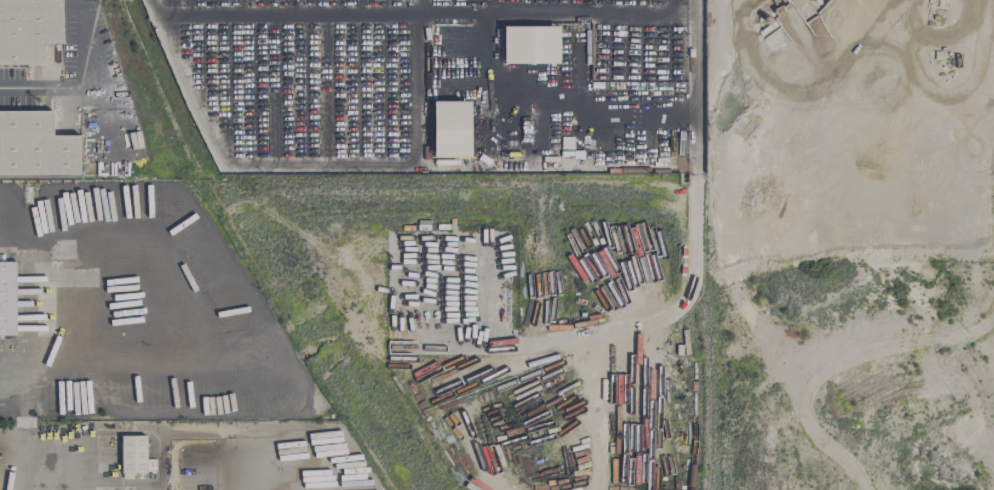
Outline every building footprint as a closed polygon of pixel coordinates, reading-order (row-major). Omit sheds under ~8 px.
[(42,66),(43,43),(62,43),(62,1),(0,0),(0,65),(42,66)] [(503,63),(557,64),(558,27),(503,26),(503,63)] [(469,157),(469,101),(432,101),(432,158),(469,157)] [(80,136),(51,136),(51,112),(0,111),(0,177),(79,178),(80,136)] [(14,337),(14,248),(0,248),(0,337),(14,337)] [(145,435),(120,436),(120,474),(145,474),(145,435)]
